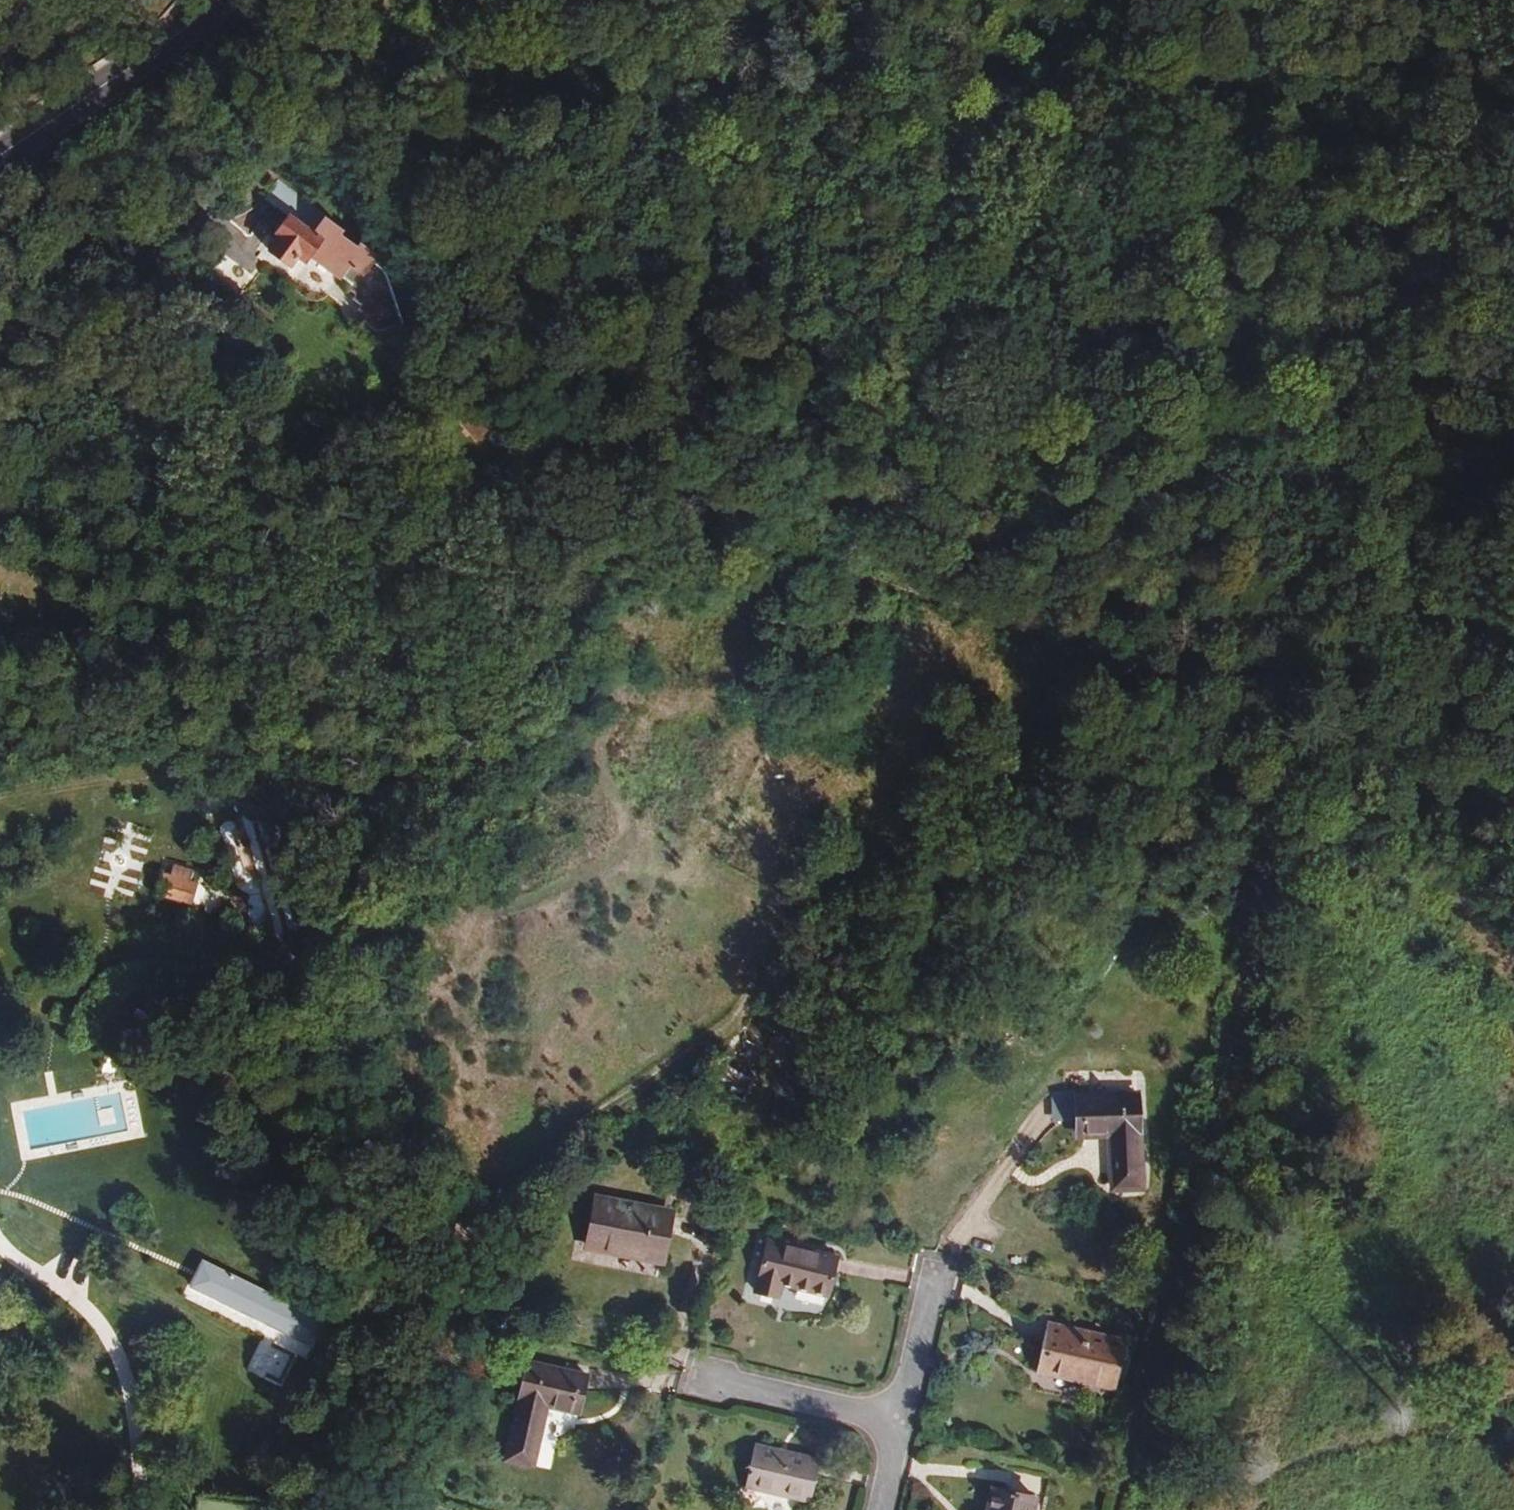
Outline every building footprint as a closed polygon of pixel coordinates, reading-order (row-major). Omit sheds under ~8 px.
[(278,231),(268,245),(291,263),(299,254),(305,259),(310,252),(356,287),(352,293),(361,300),(358,303),(367,310),(363,315),(377,327),(404,319),(386,265),(376,256),(379,252),(360,236),(357,240),(343,229),(346,226),(326,211),(313,226),(290,208),(274,228),(278,231)] [(461,382),(445,398),(478,435),(495,420),(461,382)] [(164,867),(158,887),(191,898),(198,878),(191,876),(194,867),(173,860),(170,869),(164,867)] [(777,980),(745,1035),(765,1047),(798,992),(777,980)] [(755,1075),(725,1058),(713,1079),(743,1096),(755,1075)] [(1141,1087),(1078,1088),(1079,1129),(1112,1130),(1114,1181),(1144,1181),(1141,1087)] [(598,1189),(587,1244),(665,1259),(675,1205),(598,1189)] [(838,1252),(770,1234),(757,1286),(779,1292),(782,1280),(829,1292),(838,1252)] [(198,1276),(195,1283),(265,1317),(275,1297),(205,1262),(198,1276)] [(285,1302),(275,1322),(302,1335),(312,1316),(285,1302)] [(1049,1317),(1038,1367),(1117,1385),(1128,1335),(1049,1317)] [(587,1369),(528,1355),(506,1455),(535,1462),(548,1404),(577,1410),(587,1369)] [(757,1439),(746,1482),(812,1498),(822,1455),(757,1439)] [(988,1509),(1033,1509),(1037,1492),(994,1481),(988,1509)]
